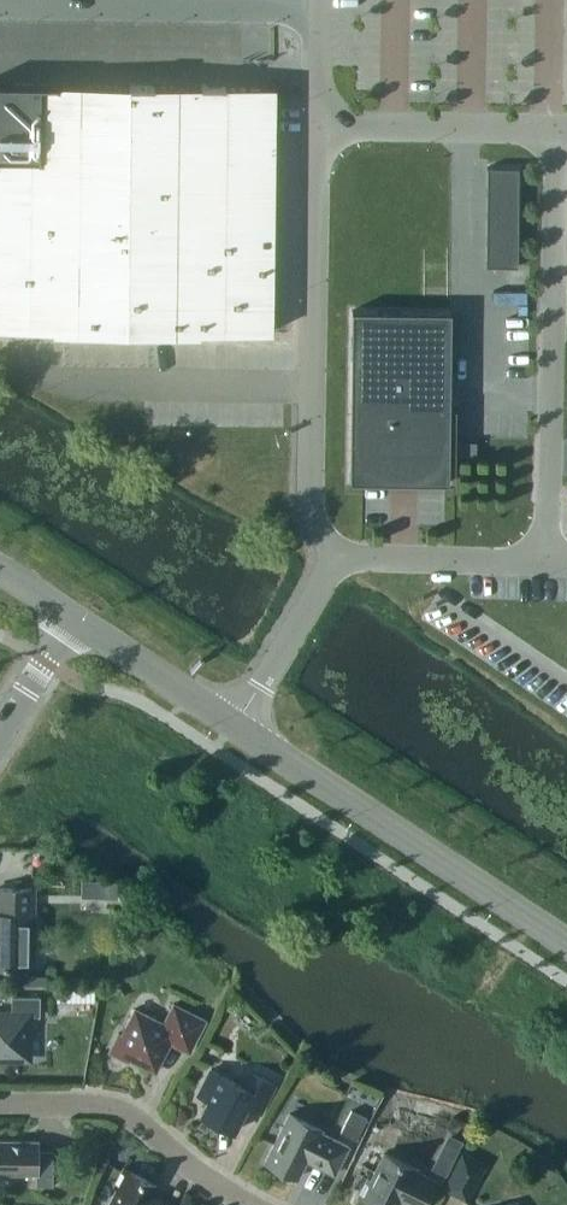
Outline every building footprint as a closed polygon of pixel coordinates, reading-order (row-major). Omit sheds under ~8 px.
[(0,85),(0,327),(263,335),(270,93),(0,85)] [(518,167),(487,166),(485,266),(517,266),(518,167)] [(349,481),(443,482),(448,482),(450,311),(351,310),(349,481)] [(31,967),(32,888),(0,888),(0,966),(31,967)] [(75,987),(56,987),(56,1002),(75,1002),(75,987)] [(27,1058),(28,1016),(39,1016),(39,997),(11,997),(11,1014),(0,1014),(0,1058),(27,1058)] [(118,1033),(108,1052),(127,1062),(129,1059),(155,1071),(171,1038),(191,1048),(205,1020),(173,1004),(163,1023),(134,1008),(121,1034),(118,1033)] [(208,1100),(200,1115),(233,1132),(246,1105),(260,1112),(274,1084),(249,1071),(242,1085),(210,1069),(198,1094),(208,1100)] [(340,1132),(355,1140),(366,1118),(350,1110),(340,1132)] [(265,1161),(297,1177),(306,1160),(334,1174),(348,1146),(320,1132),(321,1130),(289,1113),(265,1161)] [(52,1185),(52,1150),(37,1150),(37,1141),(0,1140),(0,1173),(36,1173),(36,1185),(52,1185)] [(445,1175),(454,1157),(439,1150),(430,1167),(445,1175)] [(383,1152),(370,1180),(367,1178),(358,1196),(375,1204),(395,1204),(398,1199),(410,1204),(423,1204),(435,1181),(413,1170),(414,1168),(383,1152)] [(442,1188),(466,1200),(485,1164),(461,1152),(442,1188)] [(108,1204),(176,1204),(152,1193),(156,1185),(123,1168),(113,1187),(116,1188),(108,1204)]
